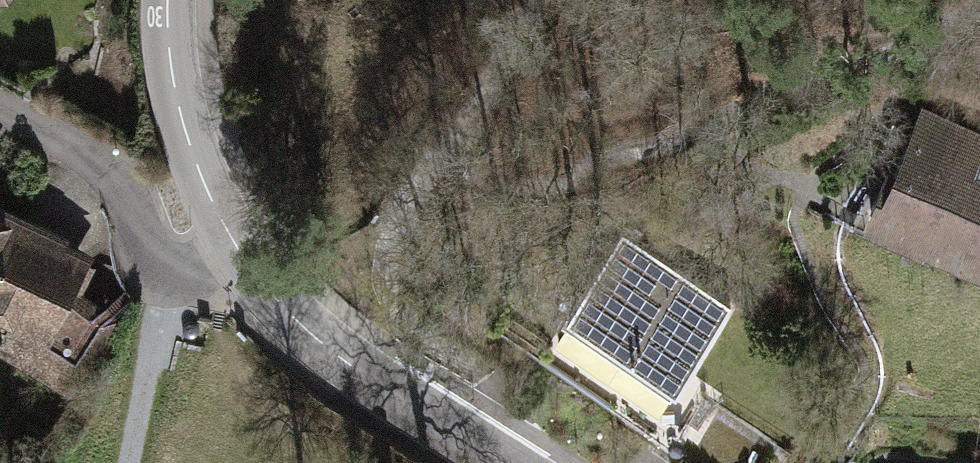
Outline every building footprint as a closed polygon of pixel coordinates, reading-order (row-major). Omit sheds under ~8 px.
[(873,210),(923,232),(922,236),(979,261),(979,138),(971,159),(912,133),(893,175),(889,173),(873,210)] [(81,268),(53,252),(59,239),(0,210),(0,312),(14,320),(0,342),(23,356),(29,350),(71,371),(106,318),(68,291),(81,268)] [(675,386),(730,303),(622,232),(539,356),(608,402),(635,360),(675,386)]
